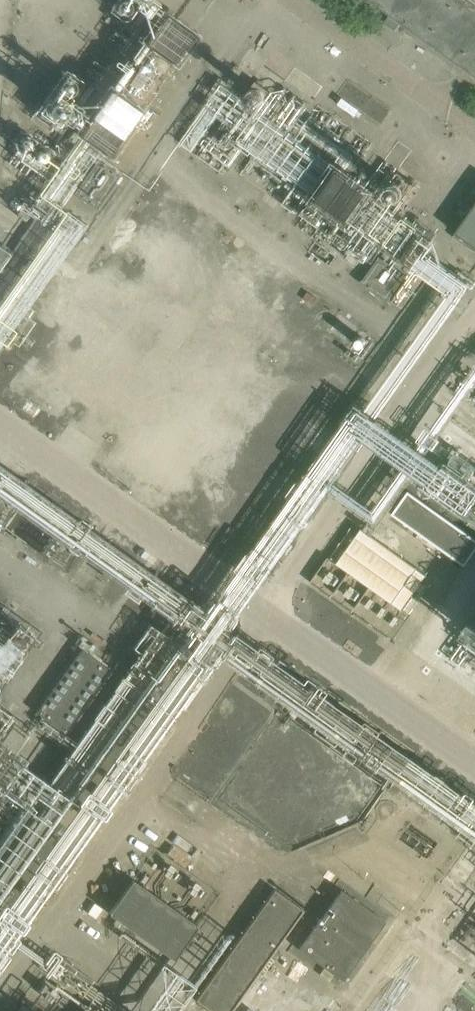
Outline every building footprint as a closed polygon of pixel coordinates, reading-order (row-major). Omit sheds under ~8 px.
[(399,23),(474,76),(474,2),(472,0),(369,0),(390,15),(384,24),(394,31),(399,23)] [(146,42),(177,63),(195,36),(165,15),(146,42)] [(110,90),(82,133),(112,152),(140,110),(110,90)] [(75,193),(99,210),(122,176),(99,159),(75,193)] [(456,232),(474,245),(474,206),(456,232)] [(8,253),(0,248),(0,265),(8,253)] [(0,478),(0,484),(14,502),(27,492),(10,470),(0,478)] [(474,552),(474,534),(408,492),(394,515),(469,562),(474,552)] [(404,608),(429,573),(358,523),(333,559),(404,608)] [(75,652),(34,711),(78,742),(119,683),(75,652)] [(299,764),(299,763),(298,758),(294,752),(290,749),(284,748),(278,749),(273,752),(269,758),(268,763),(269,769),(272,774),(278,778),(283,779),(289,778),(294,775),(297,770),(299,764)] [(341,791),(341,790),(340,785),(337,780),(331,776),(325,775),(320,776),(317,778),(314,780),(311,785),(310,790),(311,796),(314,801),(317,803),(320,805),(325,806),(331,805),(336,802),(339,797),(341,791)] [(209,923),(135,871),(113,904),(186,955),(209,923)] [(387,921),(342,889),(298,948),(343,981),(387,921)] [(197,1002),(211,1010),(233,1010),(303,910),(274,890),(197,1002)] [(367,1010),(425,1010),(432,1000),(390,974),(367,1010)]
